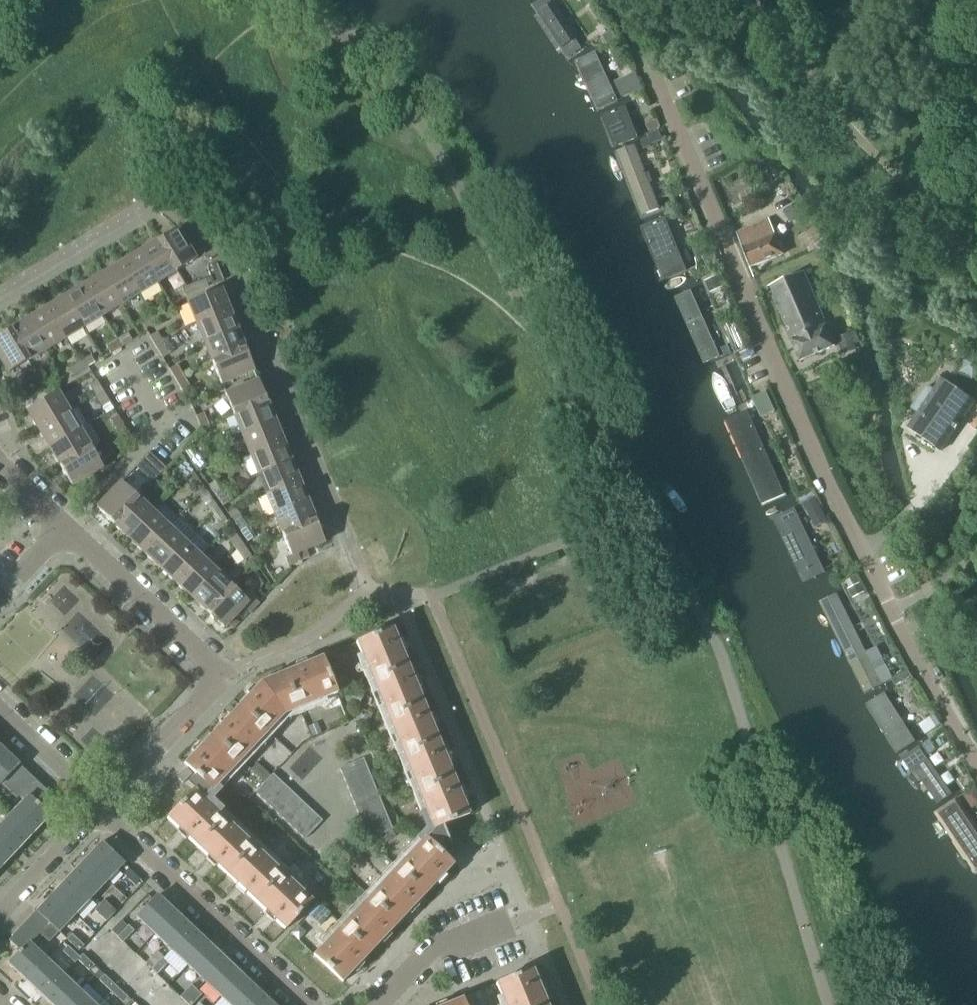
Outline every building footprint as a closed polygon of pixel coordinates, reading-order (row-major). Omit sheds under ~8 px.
[(565,14),(571,15),(576,11),(577,6),(573,0),(555,0),(565,14)] [(614,32),(604,38),(608,47),(619,41),(614,32)] [(588,50),(607,87),(613,89),(618,86),(620,81),(600,44),(595,42),(589,45),(588,50)] [(642,89),(637,78),(626,83),(631,94),(642,89)] [(614,101),(630,140),(636,142),(641,139),(643,134),(627,95),(622,93),(616,96),(614,101)] [(648,135),(652,145),(663,140),(659,130),(648,135)] [(636,154),(651,193),(656,196),(662,193),(664,188),(649,149),(644,147),(639,149),(636,154)] [(793,194),(778,203),(787,218),(789,220),(804,212),(800,206),(793,194)] [(658,211),(673,250),(679,252),(684,250),(686,245),(671,206),(665,204),(660,206),(658,211)] [(742,248),(750,268),(783,255),(769,219),(736,233),(742,247),(742,248)] [(177,229),(157,241),(176,272),(195,260),(189,249),(177,230),(177,229)] [(824,243),(815,229),(800,238),(808,252),(824,243)] [(177,230),(189,249),(195,245),(178,230),(177,230)] [(157,241),(139,252),(158,283),(176,272),(157,241)] [(701,254),(705,265),(715,261),(710,250),(701,254)] [(139,252),(120,263),(139,294),(158,283),(139,252)] [(120,263),(102,274),(121,305),(139,294),(120,263)] [(705,274),(709,283),(720,278),(716,269),(705,274)] [(768,288),(784,325),(820,310),(804,273),(768,288)] [(102,274),(83,285),(102,316),(121,305),(102,274)] [(205,279),(193,284),(196,292),(208,287),(205,279)] [(690,290),(706,329),(711,331),(717,329),(719,323),(703,285),(697,283),(692,285),(690,290)] [(196,292),(193,284),(181,289),(185,297),(196,292)] [(83,285),(65,297),(83,327),(102,316),(83,285)] [(187,303),(196,324),(229,310),(220,289),(187,303)] [(65,297),(46,308),(65,338),(83,327),(65,297)] [(46,308),(28,319),(46,350),(65,338),(46,308)] [(162,309),(151,315),(155,323),(166,316),(162,309)] [(196,324),(204,344),(237,330),(229,310),(196,324)] [(820,310),(784,325),(799,362),(835,346),(820,310)] [(155,323),(151,315),(140,322),(145,329),(155,323)] [(28,319),(9,330),(28,361),(46,350),(28,319)] [(9,330),(0,336),(0,360),(8,373),(28,361),(9,330)] [(204,344),(212,364),(245,350),(237,330),(204,344)] [(149,337),(156,348),(163,343),(157,333),(149,337)] [(127,334),(116,340),(121,348),(132,341),(127,334)] [(121,348),(116,340),(106,347),(110,354),(121,348)] [(163,343),(156,348),(162,359),(169,354),(163,343)] [(975,349),(959,357),(958,374),(972,384),(976,382),(976,350),(975,349)] [(245,350),(212,364),(221,385),(254,371),(245,350)] [(90,356),(79,362),(84,370),(95,363),(90,356)] [(84,370),(79,362),(69,369),(73,377),(84,370)] [(169,370),(175,381),(183,376),(176,366),(169,370)] [(183,376),(175,381),(182,392),(189,387),(183,376)] [(908,428),(941,451),(975,402),(943,378),(942,379),(938,376),(935,381),(939,383),(908,428)] [(89,385),(95,396),(103,392),(96,381),(89,385)] [(224,394),(233,415),(266,402),(258,381),(224,394)] [(53,385),(43,391),(47,398),(57,392),(53,385)] [(47,398),(43,391),(31,398),(35,405),(47,398)] [(26,411),(38,430),(69,412),(57,392),(47,398),(35,405),(26,411)] [(103,392),(95,396),(102,407),(109,402),(103,392)] [(766,392),(761,395),(755,397),(765,418),(770,415),(776,413),(766,392)] [(233,415),(241,435),(275,421),(266,402),(233,415)] [(38,430),(49,449),(80,430),(69,412),(38,430)] [(195,417),(200,429),(208,425),(203,413),(195,417)] [(110,420),(116,431),(124,427),(117,416),(110,420)] [(241,435),(249,455),(283,442),(275,421),(241,435)] [(124,427),(116,431),(123,442),(130,437),(124,427)] [(768,473),(773,475),(778,473),(780,467),(763,429),(758,427),(752,430),(750,435),(768,473)] [(49,449),(60,467),(91,449),(80,430),(49,449)] [(249,455),(258,476),(291,462),(283,442),(249,455)] [(183,450),(191,461),(198,456),(191,445),(183,450)] [(91,449),(60,467),(72,487),(103,468),(91,449)] [(142,459),(151,468),(158,461),(148,452),(142,459)] [(198,456),(191,461),(198,471),(205,466),(198,456)] [(179,467),(186,478),(193,473),(186,462),(179,467)] [(258,476),(266,495),(299,482),(291,462),(258,476)] [(193,473),(186,478),(193,488),(200,483),(193,473)] [(208,486),(215,496),(222,491),(215,481),(208,486)] [(96,508),(112,524),(137,498),(121,482),(96,508)] [(266,495),(274,515),(307,501),(299,482),(266,495)] [(222,491),(215,496),(222,507),(229,502),(222,491)] [(803,503),(807,510),(818,505),(814,497),(803,503)] [(112,524),(128,539),(153,513),(137,498),(112,524)] [(204,504),(211,514),(218,509),(211,499),(204,504)] [(274,515),(282,535),(315,522),(307,501),(274,515)] [(785,513),(804,551),(809,552),(814,550),(816,544),(797,507),(792,505),(786,508),(785,513)] [(218,509),(211,514),(218,524),(225,519),(218,509)] [(128,539),(144,553),(168,527),(153,513),(128,539)] [(233,522),(240,532),(247,527),(240,517),(233,522)] [(315,522),(282,535),(291,556),(285,558),(288,566),(300,561),(297,554),(324,543),(315,522)] [(144,553),(160,568),(185,542),(168,527),(144,553)] [(247,527),(240,532),(247,542),(254,537),(247,527)] [(229,540),(236,550),(243,545),(236,535),(229,540)] [(160,568),(175,583),(200,557),(185,542),(160,568)] [(243,545),(236,550),(243,561),(250,556),(243,545)] [(175,583),(191,598),(216,572),(200,557),(175,583)] [(191,598),(207,613),(232,587),(216,572),(191,598)] [(859,583),(848,589),(853,598),(864,593),(859,583)] [(827,592),(844,630),(850,632),(855,629),(857,624),(840,586),(834,584),(829,586),(827,592)] [(232,587),(207,613),(223,628),(243,607),(249,613),(258,603),(252,597),(248,602),(232,587)] [(355,643),(370,679),(407,665),(392,628),(355,643)] [(321,657),(285,672),(300,709),(336,694),(321,657)] [(370,679),(385,716),(423,702),(407,665),(370,679)] [(872,678),(893,714),(899,716),(904,713),(905,707),(884,671),(879,670),(873,673),(872,678)] [(261,682),(238,706),(267,733),(283,716),(300,709),(285,672),(261,682)] [(359,704),(363,694),(354,691),(352,687),(342,690),(346,702),(350,701),(359,704)] [(385,716),(400,753),(438,739),(423,702),(385,716)] [(238,706),(210,735),(240,762),(267,733),(238,706)] [(941,725),(936,718),(928,724),(932,730),(941,725)] [(166,819),(197,848),(225,819),(205,800),(240,762),(210,735),(183,764),(188,768),(186,770),(185,769),(185,770),(177,778),(182,783),(182,784),(183,784),(184,783),(186,784),(193,791),(166,819)] [(400,753),(416,791),(453,776),(438,739),(400,753)] [(929,755),(935,750),(929,741),(923,745),(929,755)] [(0,783),(17,765),(18,765),(1,749),(0,750),(0,784),(0,783)] [(377,749),(370,752),(375,765),(382,761),(377,749)] [(913,761),(936,797),(941,798),(946,795),(947,789),(925,754),(919,753),(914,756),(913,761)] [(339,769),(368,840),(392,830),(363,759),(339,769)] [(21,803),(11,813),(33,833),(49,816),(38,806),(39,805),(37,803),(36,802),(35,803),(26,795),(37,783),(37,782),(36,783),(27,774),(28,774),(27,773),(26,774),(17,765),(0,783),(21,803)] [(272,774),(255,793),(304,840),(321,821),(272,774)] [(431,829),(396,867),(425,894),(453,865),(449,861),(450,859),(451,860),(460,851),(454,845),(452,847),(450,845),(442,825),(469,814),(453,776),(416,791),(431,829)] [(36,802),(37,803),(47,792),(46,792),(37,784),(37,783),(26,795),(35,803),(36,802)] [(976,841),(976,817),(964,798),(959,797),(954,801),(953,806),(976,841)] [(0,825),(0,833),(18,849),(33,833),(11,813),(0,825)] [(197,848),(226,875),(254,846),(225,819),(197,848)] [(1,868),(18,849),(0,833),(0,867),(1,868)] [(85,860),(107,880),(123,864),(101,843),(85,860)] [(226,875),(256,903),(283,874),(254,846),(226,875)] [(69,877),(91,898),(96,902),(98,900),(93,896),(107,880),(85,860),(69,877)] [(396,867),(369,896),(398,924),(425,894),(396,867)] [(283,874),(256,903),(284,930),(311,901),(300,890),(283,874)] [(130,876),(118,889),(125,895),(137,883),(130,876)] [(53,893),(76,914),(91,898),(69,877),(53,893)] [(47,921),(58,932),(76,914),(53,893),(36,911),(37,911),(47,921)] [(136,918),(152,934),(173,911),(157,896),(136,918)] [(369,896),(341,925),(370,953),(398,924),(369,896)] [(103,900),(98,906),(110,917),(115,911),(103,900)] [(110,917),(98,906),(93,911),(105,922),(110,917)] [(27,920),(27,921),(38,931),(47,921),(37,911),(28,921),(27,920)] [(152,934),(170,950),(190,927),(173,911),(152,934)] [(8,964),(25,981),(45,959),(32,947),(42,936),(48,942),(58,932),(47,921),(38,931),(29,941),(21,950),(20,950),(19,950),(17,953),(18,953),(8,964)] [(18,930),(29,941),(38,931),(27,921),(19,930),(18,930)] [(309,929),(305,924),(299,924),(295,928),(295,934),(299,938),(305,938),(309,934),(309,929)] [(128,925),(117,938),(122,943),(133,931),(128,925)] [(370,953),(341,925),(313,955),(342,983),(370,953)] [(170,950),(186,966),(207,943),(190,927),(170,950)] [(9,940),(19,950),(20,950),(21,950),(29,941),(18,930),(18,931),(9,940)] [(66,940),(78,951),(83,945),(71,935),(66,940)] [(186,966),(204,982),(224,960),(207,943),(186,966)] [(74,963),(76,960),(79,957),(67,946),(62,952),(74,963)] [(79,957),(76,960),(88,972),(94,966),(82,955),(79,957)] [(151,970),(157,975),(168,963),(162,958),(151,970)] [(25,981),(42,997),(62,975),(45,959),(25,981)] [(204,982),(220,998),(241,976),(224,960),(204,982)] [(504,1004),(547,1004),(532,969),(495,984),(504,1004)] [(51,1004),(67,1004),(79,992),(62,975),(42,997),(51,1004)] [(98,981),(111,992),(116,987),(103,975),(98,981)] [(228,1004),(247,1004),(259,992),(241,976),(220,998),(228,1004)] [(179,997),(185,1002),(195,990),(191,985),(179,997)] [(116,987),(111,992),(123,1002),(128,997),(116,987)] [(185,1002),(188,1004),(192,1004),(201,995),(195,990),(185,1002)] [(469,996),(473,1004),(476,1004),(486,1001),(482,991),(469,996)] [(79,992),(67,1004),(93,1004),(79,992)] [(259,992),(247,1004),(272,1004),(259,992)]
